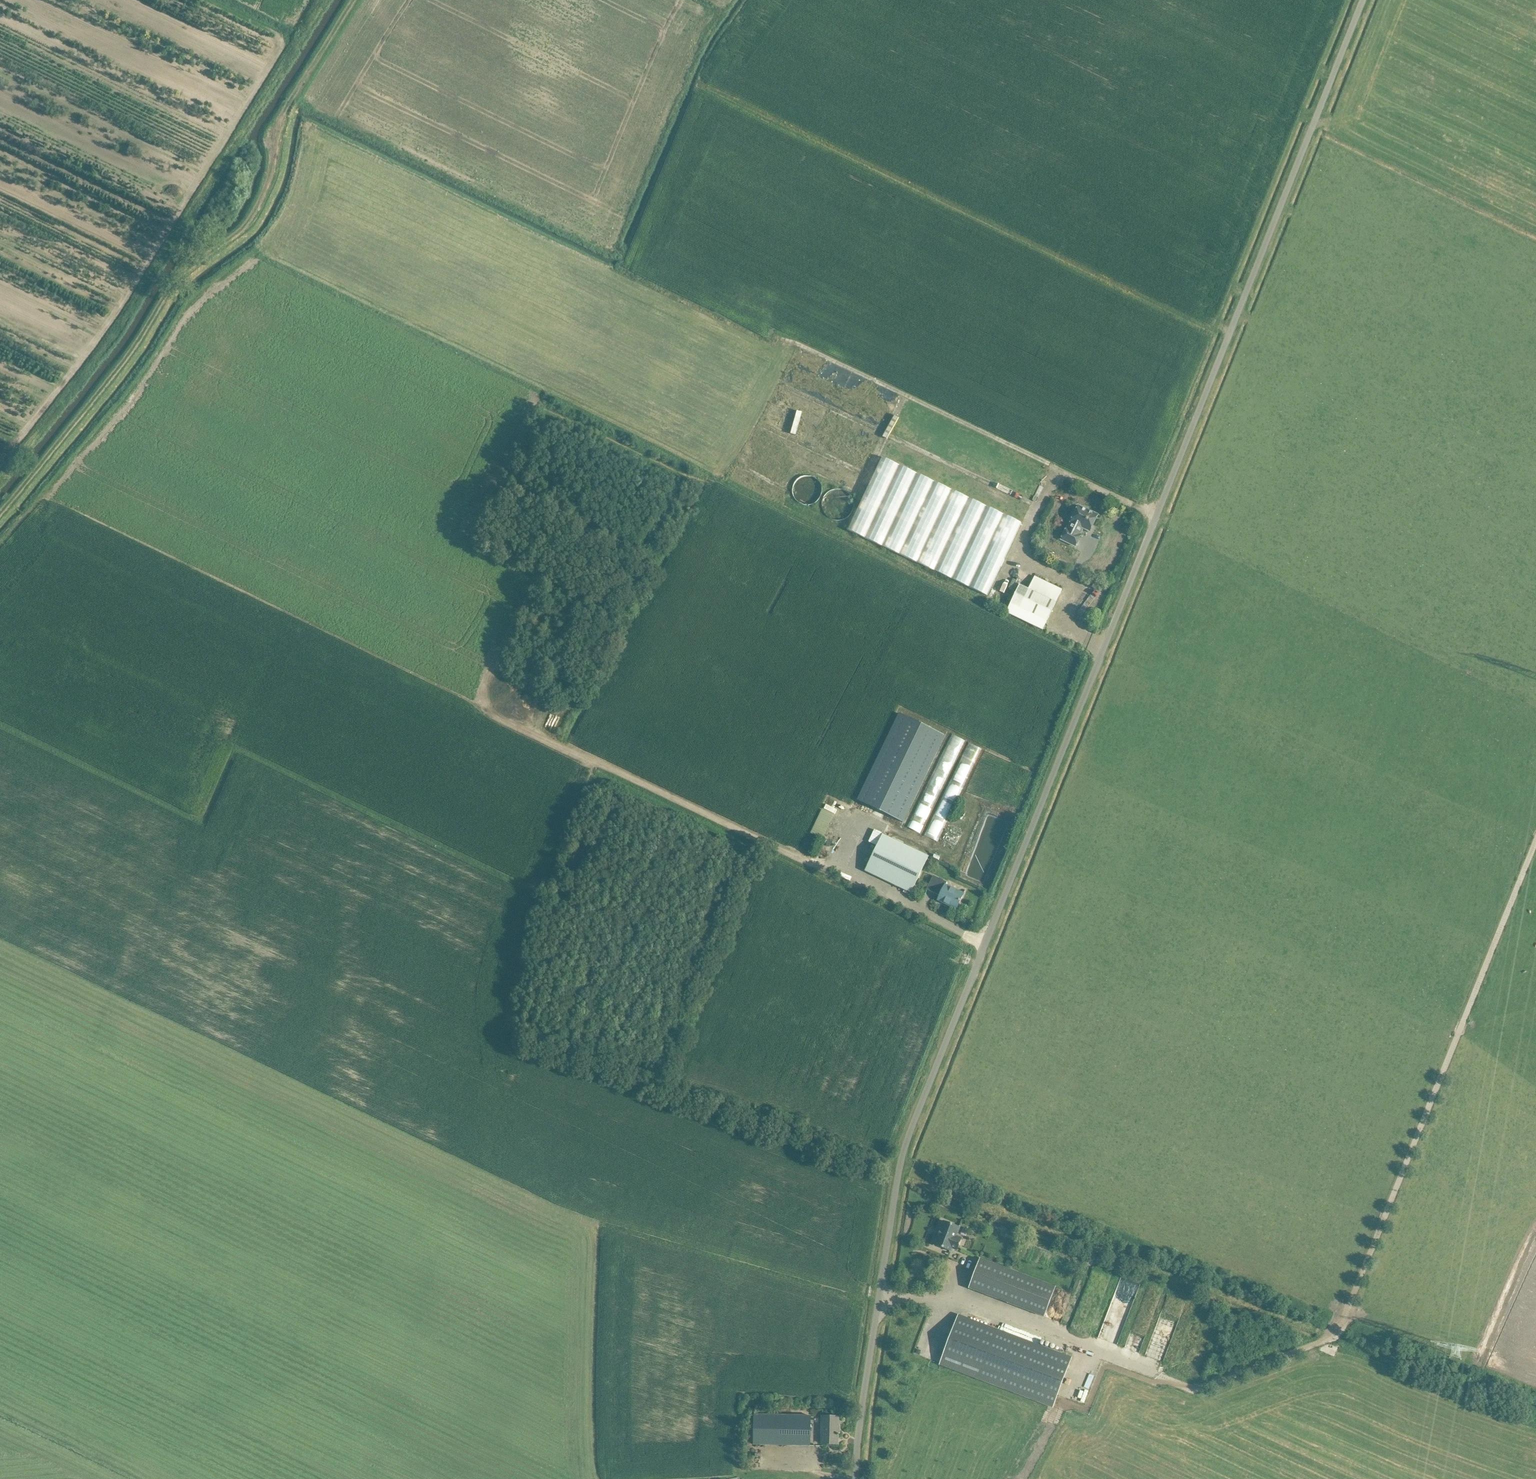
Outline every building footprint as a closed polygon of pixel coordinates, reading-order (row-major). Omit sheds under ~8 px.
[(1022,523),(882,457),(848,530),(987,596),(1022,523)] [(1062,540),(1076,546),(1081,535),(1080,534),(1083,528),(1090,531),(1091,530),(1090,530),(1092,526),(1092,527),(1098,515),(1090,512),(1089,509),(1086,508),(1083,508),(1079,506),(1078,507),(1079,508),(1079,507),(1081,508),(1078,516),(1075,514),(1071,522),(1072,523),(1069,529),(1067,528),(1062,540)] [(1020,608),(1011,604),(1006,612),(1043,630),(1062,590),(1035,576),(1020,608)] [(905,702),(862,792),(907,813),(949,723),(905,702)] [(927,803),(917,825),(925,828),(935,806),(927,803)] [(883,834),(865,871),(911,893),(929,856),(883,834)] [(938,900),(952,907),(957,909),(964,894),(946,885),(947,882),(941,879),(934,893),(940,896),(938,900)] [(957,1236),(960,1227),(944,1221),(934,1245),(951,1252),(952,1248),(953,1248),(952,1248),(953,1245),(959,1247),(962,1238),(957,1236)] [(969,1288),(1044,1317),(1056,1287),(980,1258),(969,1288)] [(940,1363),(1053,1406),(1071,1359),(958,1316),(940,1363)] [(811,1446),(811,1416),(755,1415),(755,1445),(811,1446)] [(839,1417),(823,1416),(822,1443),(838,1444),(838,1435),(839,1435),(839,1433),(838,1433),(839,1417)]
